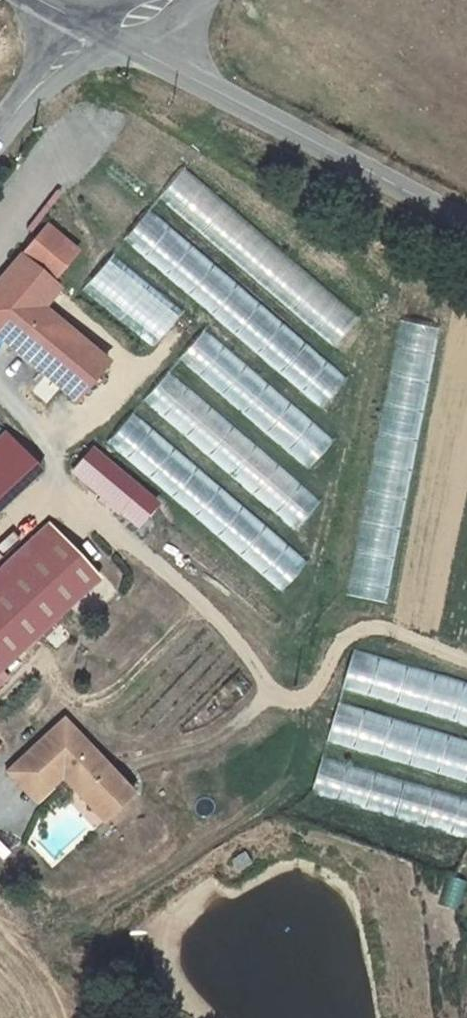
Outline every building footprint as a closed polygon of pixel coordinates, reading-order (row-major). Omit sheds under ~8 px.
[(184,167),(158,197),(334,344),(360,314),(184,167)] [(149,208),(123,240),(321,406),(348,375),(149,208)] [(23,254),(0,279),(0,342),(71,404),(108,363),(46,308),(62,289),(51,280),(78,250),(49,224),(23,254)] [(85,287),(152,346),(181,313),(114,254),(85,287)] [(204,327),(178,358),(308,469),(334,438),(204,327)] [(142,400),(294,530),(321,499),(169,369),(142,400)] [(133,410),(106,442),(281,591),(308,560),(133,410)] [(42,474),(6,433),(0,438),(0,510),(42,474)] [(0,569),(0,669),(97,578),(47,525),(0,569)] [(353,652),(348,670),(364,674),(358,695),(466,725),(466,682),(353,652)] [(466,780),(466,738),(335,707),(325,748),(466,780)] [(65,719),(18,759),(44,790),(61,776),(64,773),(68,778),(65,781),(90,811),(121,785),(65,719)] [(44,790),(18,759),(6,770),(32,800),(44,790)] [(320,759),(310,795),(466,837),(466,798),(320,759)] [(131,797),(121,785),(90,811),(100,823),(131,797)]
